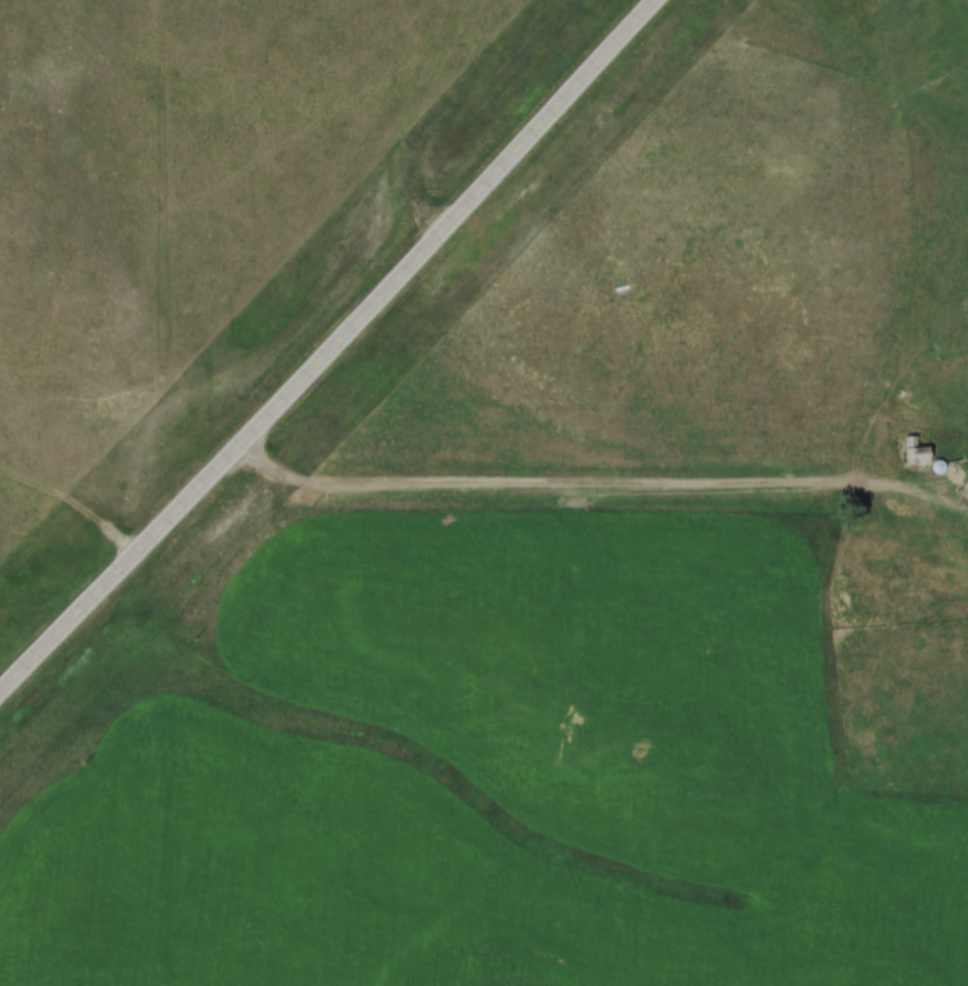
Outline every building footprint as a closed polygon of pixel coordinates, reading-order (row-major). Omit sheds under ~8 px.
[(912,436),(897,436),(897,465),(924,465),(924,447),(912,447),(912,436)]
